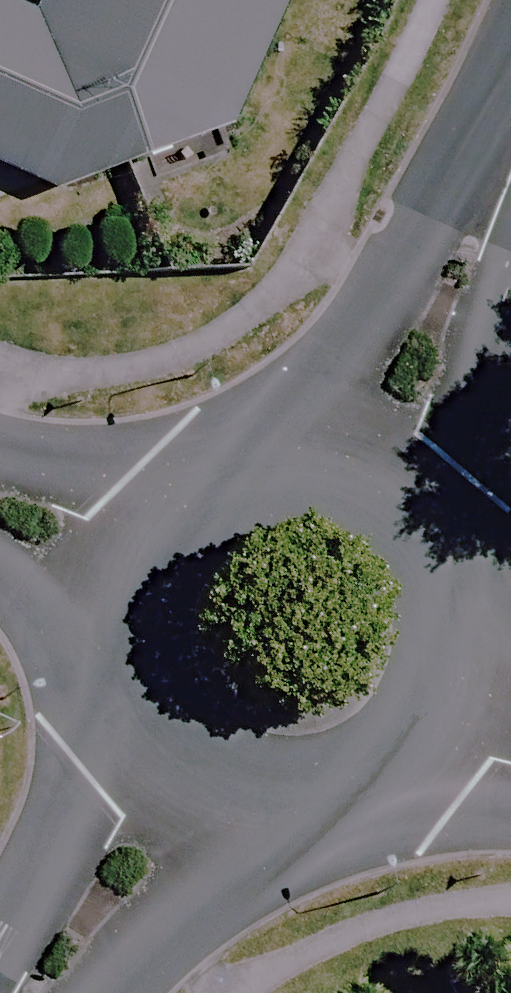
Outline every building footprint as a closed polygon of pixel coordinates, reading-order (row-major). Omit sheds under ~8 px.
[(22,16),(0,7),(0,174),(41,192),(216,135),(273,0),(29,0),(22,16)]
